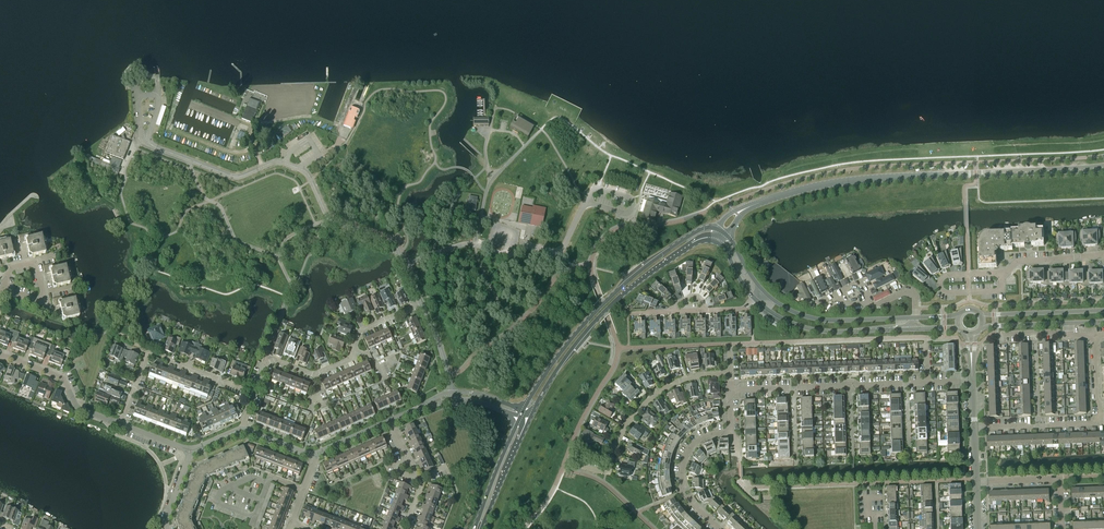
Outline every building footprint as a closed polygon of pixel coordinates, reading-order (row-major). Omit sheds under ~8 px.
[(252,123),(260,102),(250,98),(242,119),(252,123)] [(351,107),(343,126),(351,129),(354,121),(355,117),(357,118),(360,111),(351,107)] [(489,117),(473,117),(473,126),(489,126),(489,117)] [(516,117),(510,128),(527,138),(533,127),(516,117)] [(123,160),(130,142),(126,141),(123,134),(121,139),(113,135),(106,153),(123,160)] [(121,162),(106,156),(102,167),(117,173),(121,162)] [(475,211),(477,198),(469,196),(467,210),(475,211)] [(667,206),(648,201),(643,217),(654,220),(656,210),(676,215),(680,200),(670,197),(669,199),(668,199),(667,202),(668,202),(667,206)] [(533,208),(522,206),(519,223),(527,225),(527,224),(532,224),(531,225),(535,226),(535,224),(542,226),(546,209),(533,206),(533,208)] [(1044,246),(1044,229),(1036,230),(1036,228),(1030,228),(1030,230),(1025,231),(1025,229),(1019,229),(1019,230),(1012,231),(1012,232),(1012,247),(1013,247),(1027,246),(1027,247),(1028,247),(1029,247),(1031,249),(1031,248),(1032,247),(1032,246),(1044,246)] [(1090,246),(1090,232),(1085,232),(1081,232),(1081,231),(1080,231),(1080,233),(1080,235),(1080,238),(1080,240),(1081,242),(1081,241),(1083,241),(1084,246),(1090,246)] [(1100,233),(1099,231),(1095,232),(1090,232),(1090,246),(1097,246),(1097,240),(1099,241),(1100,241),(1100,239),(1100,237),(1100,235),(1100,233)] [(1012,232),(1004,232),(1004,234),(996,234),(996,236),(992,236),(992,234),(987,234),(985,235),(983,236),(981,237),(980,239),(980,241),(979,243),(980,247),(981,247),(982,251),(980,251),(980,259),(978,259),(979,268),(997,267),(996,256),(997,256),(998,256),(998,254),(999,253),(999,252),(1001,250),(1009,250),(1009,248),(1013,248),(1013,247),(1012,247),(1012,232)] [(32,256),(46,253),(41,235),(31,238),(30,233),(18,236),(20,242),(22,241),(22,243),(26,242),(27,246),(26,247),(27,250),(28,250),(29,255),(31,256),(32,256)] [(1076,235),(1075,233),(1071,234),(1066,235),(1066,248),(1073,248),(1073,242),(1075,243),(1076,243),(1076,241),(1076,239),(1076,237),(1076,235)] [(1066,248),(1066,235),(1061,235),(1057,234),(1056,236),(1056,238),(1056,240),(1056,242),(1057,244),(1057,243),(1059,243),(1060,249),(1066,248)] [(10,240),(0,242),(0,259),(3,259),(3,260),(7,259),(6,258),(7,258),(11,257),(11,256),(13,254),(10,240)] [(962,266),(961,249),(960,249),(959,250),(958,250),(956,251),(955,252),(954,253),(950,253),(953,265),(961,263),(961,266),(962,266)] [(950,268),(946,251),(945,251),(945,252),(944,252),(943,253),(942,254),(941,255),(940,256),(936,258),(941,269),(949,265),(950,268)] [(860,271),(852,256),(847,258),(855,274),(860,271)] [(939,273),(931,257),(931,258),(930,258),(929,259),(928,261),(927,262),(926,263),(923,266),(931,275),(937,270),(939,273)] [(851,276),(843,260),(838,263),(845,278),(851,276)] [(708,273),(712,264),(706,261),(703,267),(704,267),(702,272),(699,280),(704,283),(707,276),(708,277),(709,274),(708,273)] [(70,284),(66,266),(55,268),(54,264),(43,266),(44,272),(46,272),(47,274),(50,273),(51,276),(51,277),(50,277),(51,280),(52,280),(53,285),(54,285),(56,286),(56,287),(70,284)] [(842,280),(835,264),(829,267),(837,283),(842,280)] [(929,279),(918,266),(917,267),(916,269),(916,270),(915,271),(915,273),(912,276),(922,284),(927,277),(929,279)] [(880,267),(865,274),(868,281),(883,274),(880,267)] [(834,284),(826,269),(821,272),(828,287),(834,284)] [(678,281),(675,271),(668,274),(670,279),(671,279),(673,284),(675,293),(681,291),(679,284),(680,284),(679,281),(678,281)] [(1037,283),(1037,271),(1034,271),(1027,271),(1027,282),(1026,282),(1026,283),(1026,284),(1026,285),(1027,285),(1027,286),(1028,286),(1028,285),(1029,285),(1030,285),(1031,285),(1032,284),(1033,283),(1037,283)] [(1047,286),(1047,272),(1043,272),(1043,271),(1040,271),(1039,271),(1037,271),(1037,283),(1041,283),(1041,284),(1042,285),(1043,285),(1044,285),(1045,286),(1046,286),(1047,286)] [(1057,283),(1056,271),(1054,272),(1054,271),(1053,271),(1053,272),(1047,272),(1047,286),(1048,286),(1049,285),(1050,285),(1051,285),(1052,284),(1053,284),(1057,283)] [(1067,286),(1066,272),(1063,272),(1063,271),(1059,271),(1056,271),(1057,283),(1061,283),(1061,284),(1061,285),(1062,285),(1063,286),(1064,286),(1066,286),(1067,286)] [(1076,284),(1076,272),(1073,272),(1073,271),(1073,272),(1066,272),(1067,286),(1068,286),(1069,286),(1070,286),(1071,285),(1072,285),(1073,284),(1076,284)] [(1086,286),(1086,273),(1083,273),(1083,272),(1079,272),(1079,271),(1079,272),(1076,272),(1076,284),(1080,284),(1080,285),(1081,285),(1082,286),(1083,286),(1084,286),(1085,286),(1086,286)] [(1096,284),(1096,272),(1093,272),(1086,273),(1086,286),(1088,286),(1089,286),(1090,286),(1091,285),(1092,284),(1096,284)] [(1102,273),(1102,272),(1099,272),(1098,272),(1096,272),(1096,284),(1100,284),(1100,285),(1101,286),(1102,286),(1103,286),(1103,287),(1103,273),(1102,273)] [(717,287),(724,280),(719,275),(715,280),(711,284),(712,284),(706,291),(710,295),(714,290),(715,290),(718,288),(717,287)] [(827,291),(819,275),(814,278),(821,293),(827,291)] [(885,276),(870,283),(873,290),(888,283),(885,276)] [(819,295),(811,279),(806,282),(813,298),(819,295)] [(663,289),(656,282),(651,287),(655,291),(656,291),(660,294),(666,301),(670,297),(665,292),(666,291),(664,289),(663,289)] [(810,299),(802,284),(797,286),(804,302),(810,299)] [(890,286),(875,294),(878,301),(893,293),(890,286)] [(409,297),(406,291),(405,287),(400,289),(400,290),(401,293),(400,293),(399,293),(399,294),(395,295),(400,307),(404,305),(405,305),(405,304),(408,303),(406,299),(409,297)] [(392,296),(391,296),(389,290),(380,294),(384,302),(385,305),(388,303),(390,308),(396,306),(393,301),(394,300),(392,296)] [(733,299),(730,292),(725,295),(725,296),(720,298),(712,301),(714,306),(720,304),(721,305),(724,304),(724,303),(733,299)] [(384,307),(378,294),(370,298),(377,314),(382,312),(380,309),(384,307)] [(658,303),(651,300),(652,299),(648,298),(648,299),(639,295),(636,302),(642,304),(642,303),(647,305),(655,308),(658,303)] [(370,304),(367,296),(357,300),(360,308),(363,307),(366,314),(373,311),(370,304)] [(79,316),(76,303),(75,299),(67,300),(66,301),(64,301),(63,297),(52,299),(53,305),(56,304),(56,306),(60,306),(61,309),(60,309),(60,310),(60,313),(61,313),(63,318),(65,319),(65,320),(70,319),(71,319),(72,318),(79,316)] [(356,310),(354,306),(356,306),(352,299),(350,298),(348,299),(347,301),(341,304),(343,309),(346,317),(351,315),(350,313),(356,310)] [(751,328),(750,318),(747,318),(747,315),(744,315),(744,318),(740,318),(740,322),(740,325),(740,328),(744,328),(744,331),(745,331),(745,334),(747,334),(747,337),(751,337),(751,331),(751,328)] [(720,329),(720,319),(717,319),(716,316),(714,317),(714,319),(710,320),(710,323),(710,326),(710,330),(714,330),(714,332),(715,332),(715,335),(717,335),(717,338),(721,338),(721,332),(721,329),(720,329)] [(736,328),(735,319),(732,319),(732,316),(729,316),(729,319),(725,319),(725,322),(725,326),(725,329),(729,329),(729,331),(730,331),(730,335),(732,334),(732,337),(736,337),(736,331),(736,328)] [(705,329),(705,320),(701,320),(701,317),(698,317),(699,320),(694,320),(695,323),(694,323),(695,327),(695,330),(699,330),(699,333),(700,333),(700,336),(702,336),(702,338),(706,338),(705,332),(706,332),(706,329),(705,329)] [(419,324),(418,322),(417,319),(416,319),(416,318),(407,322),(409,328),(419,324)] [(675,331),(675,321),(671,321),(671,318),(668,318),(668,321),(664,321),(664,325),(664,328),(665,328),(665,331),(669,331),(669,334),(670,337),(672,337),(672,340),(676,339),(675,333),(676,333),(675,331)] [(690,330),(690,320),(686,320),(686,318),(683,318),(683,321),(679,321),(679,324),(680,328),(680,331),(684,331),(684,333),(685,333),(685,336),(687,336),(687,339),(691,339),(690,333),(691,333),(691,330),(690,330)] [(349,336),(352,328),(349,326),(350,323),(340,319),(338,324),(341,326),(340,327),(339,328),(340,329),(338,332),(349,336)] [(645,332),(645,322),(641,322),(641,319),(638,319),(638,322),(634,322),(634,326),(634,329),(634,333),(639,332),(639,335),(639,338),(641,338),(642,341),(645,341),(645,335),(645,332)] [(660,331),(660,321),(656,322),(656,319),(653,319),(653,322),(649,322),(649,325),(649,329),(650,332),(654,332),(654,334),(655,337),(656,337),(657,340),(660,340),(660,334),(660,331)] [(420,325),(419,325),(419,324),(409,328),(412,333),(421,329),(421,328),(420,325)] [(164,337),(160,326),(149,331),(154,342),(164,337)] [(392,339),(388,329),(382,332),(386,341),(392,339)] [(424,335),(423,333),(422,330),(421,330),(421,329),(412,333),(414,339),(424,335)] [(12,340),(16,332),(12,330),(11,334),(5,332),(1,344),(7,346),(9,341),(9,339),(12,340)] [(19,351),(23,339),(18,337),(19,333),(16,332),(12,340),(16,342),(15,343),(14,343),(13,348),(19,351)] [(386,341),(382,332),(376,334),(381,344),(386,341)] [(280,357),(286,341),(288,336),(280,333),(275,348),(278,349),(276,355),(280,357)] [(381,344),(376,334),(371,337),(375,346),(381,344)] [(426,341),(426,340),(425,336),(424,336),(424,335),(414,339),(417,345),(426,341)] [(343,348),(346,340),(333,336),(330,344),(334,345),(332,350),(339,353),(341,348),(343,348)] [(30,347),(34,338),(30,337),(29,341),(23,339),(19,351),(25,353),(27,348),(26,348),(27,346),(30,347)] [(179,346),(181,339),(177,337),(176,341),(168,338),(163,350),(173,354),(177,345),(179,346)] [(375,346),(371,337),(365,340),(369,349),(375,346)] [(37,357),(43,342),(34,338),(30,347),(33,348),(33,350),(32,350),(30,355),(37,357)] [(295,359),(301,343),(290,339),(284,355),(295,359)] [(48,354),(51,345),(43,342),(37,357),(43,360),(45,355),(44,355),(45,353),(48,354)] [(193,354),(197,344),(192,342),(191,346),(182,343),(179,352),(189,356),(190,353),(193,354)] [(206,363),(210,353),(201,350),(202,346),(197,344),(193,354),(197,355),(195,359),(206,363)] [(54,364),(59,353),(53,350),(55,346),(51,345),(48,354),(51,355),(50,357),(48,362),(54,364)] [(955,352),(955,345),(942,346),(943,351),(938,351),(938,354),(943,354),(943,352),(955,352)] [(124,357),(126,351),(114,346),(112,349),(110,352),(111,352),(108,360),(113,361),(114,358),(119,360),(118,361),(122,362),(124,357)] [(306,364),(310,354),(305,353),(307,350),(301,348),(299,354),(302,355),(299,362),(306,364)] [(322,366),(329,362),(322,348),(314,351),(316,354),(313,355),(316,362),(320,360),(320,362),(322,366)] [(66,361),(69,352),(64,350),(62,354),(59,353),(54,364),(60,367),(62,362),(62,361),(63,360),(66,361)] [(137,359),(139,356),(126,351),(124,357),(127,358),(126,362),(130,364),(129,367),(134,369),(136,362),(137,362),(138,359),(137,359)] [(679,368),(676,359),(680,357),(679,351),(674,353),(675,357),(667,359),(670,371),(679,368)] [(714,367),(713,355),(705,355),(704,353),(701,353),(702,360),(705,359),(706,368),(714,367)] [(698,364),(697,354),(685,356),(686,364),(690,363),(691,370),(699,369),(699,366),(699,364),(698,364)] [(428,364),(430,358),(421,355),(418,361),(428,364)] [(665,374),(662,367),(665,366),(660,355),(656,357),(659,365),(653,368),(657,378),(665,374)] [(227,370),(230,363),(223,360),(222,363),(218,361),(219,360),(214,358),(210,367),(215,369),(214,370),(221,373),(223,369),(227,370)] [(230,375),(237,378),(242,364),(233,360),(230,366),(233,368),(231,375),(230,375)] [(155,378),(161,362),(158,361),(156,365),(153,364),(149,376),(155,378)] [(425,370),(428,364),(418,361),(416,367),(425,370)] [(160,380),(165,369),(162,368),(164,363),(161,362),(155,378),(160,380)] [(372,371),(367,362),(362,364),(366,374),(372,371)] [(242,364),(237,378),(243,380),(243,379),(246,373),(249,374),(251,368),(242,364)] [(366,374),(362,364),(356,367),(360,376),(366,374)] [(956,372),(956,365),(943,365),(943,364),(938,364),(938,367),(943,367),(943,372),(956,372)] [(166,383),(172,367),(169,365),(168,370),(165,369),(160,380),(166,383)] [(18,379),(18,372),(12,369),(13,367),(9,366),(4,380),(8,381),(8,384),(14,384),(14,379),(18,379)] [(172,385),(176,373),(174,372),(175,368),(172,367),(166,383),(172,385)] [(360,376),(356,367),(350,369),(354,379),(360,376)] [(423,376),(425,370),(416,367),(414,372),(423,376)] [(354,379),(350,369),(345,372),(349,381),(354,379)] [(178,387),(184,371),(181,370),(179,374),(176,373),(172,385),(178,387)] [(184,389),(188,378),(185,377),(187,372),(184,371),(178,387),(184,389)] [(278,382),(281,373),(275,371),(272,380),(278,382)] [(349,381),(345,372),(339,375),(343,384),(349,381)] [(421,382),(423,376),(414,372),(412,378),(421,382)] [(650,380),(653,379),(649,372),(639,378),(646,389),(652,385),(650,380)] [(283,385),(287,375),(281,373),(278,382),(283,385)] [(127,382),(120,379),(107,374),(106,374),(105,377),(105,379),(107,379),(106,382),(117,386),(118,384),(125,387),(127,382)] [(190,392),(196,376),(193,374),(191,379),(188,378),(184,389),(190,392)] [(632,384),(626,378),(627,377),(624,374),(620,378),(618,378),(618,381),(615,384),(618,386),(617,386),(623,392),(631,385),(632,384)] [(34,393),(38,383),(34,381),(35,378),(26,375),(22,386),(31,390),(30,391),(34,393)] [(289,387),(293,377),(287,375),(283,385),(289,387)] [(343,384),(339,375),(333,377),(337,386),(343,384)] [(195,394),(200,382),(197,381),(199,377),(196,376),(190,392),(195,394)] [(295,389),(299,380),(293,377),(289,387),(295,389)] [(337,386),(333,377),(327,380),(332,389),(337,386)] [(419,388),(421,382),(412,378),(409,384),(419,388)] [(201,396),(207,380),(204,379),(203,383),(200,382),(195,394),(201,396)] [(718,392),(718,384),(716,384),(716,379),(708,380),(708,390),(710,390),(711,394),(713,394),(713,399),(721,399),(721,392),(718,392)] [(207,398),(210,391),(212,387),(209,386),(210,381),(207,380),(201,396),(207,398)] [(301,391),(304,382),(299,380),(295,389),(301,391)] [(332,389),(327,380),(322,382),(326,391),(332,389)] [(48,400),(51,391),(53,392),(56,383),(49,381),(47,386),(40,384),(36,395),(43,398),(48,400)] [(307,394),(311,384),(304,382),(301,391),(307,394)] [(122,392),(117,390),(113,388),(102,383),(100,389),(103,390),(104,388),(108,390),(107,394),(120,398),(122,392)] [(417,394),(419,388),(409,384),(407,390),(417,394)] [(689,399),(698,397),(699,401),(703,400),(701,393),(698,393),(696,384),(686,386),(689,399)] [(640,393),(637,390),(636,391),(631,385),(623,392),(622,394),(628,400),(629,399),(631,402),(634,399),(636,399),(636,397),(640,393)] [(66,404),(63,398),(61,394),(62,392),(56,390),(51,402),(56,404),(56,406),(57,407),(61,409),(61,410),(69,413),(70,410),(67,403),(66,404)] [(680,396),(677,390),(670,393),(671,394),(668,395),(670,401),(675,399),(677,404),(680,403),(681,405),(686,403),(683,395),(680,396)] [(402,401),(397,391),(392,394),(396,403),(402,401)] [(107,405),(109,399),(113,401),(113,402),(119,404),(120,401),(98,392),(95,401),(99,403),(99,402),(107,405)] [(396,403),(392,394),(386,396),(390,406),(396,403)] [(390,406),(386,396),(380,399),(384,408),(390,406)] [(384,408),(380,399),(374,402),(378,411),(384,408)] [(665,407),(661,400),(654,404),(659,413),(662,412),(663,415),(665,413),(666,414),(672,410),(668,405),(665,407)] [(139,418),(144,407),(141,406),(142,402),(139,401),(133,416),(137,418),(138,417),(139,418)] [(613,410),(610,409),(611,407),(612,408),(614,405),(608,401),(605,406),(603,405),(599,412),(609,417),(613,410)] [(238,417),(236,412),(240,411),(237,405),(230,407),(229,404),(226,405),(232,420),(236,418),(238,417)] [(145,421),(151,406),(148,405),(147,408),(144,407),(139,418),(141,419),(145,421)] [(232,420),(226,405),(223,406),(224,410),(222,411),(226,422),(228,421),(232,420)] [(375,415),(371,405),(365,408),(369,417),(375,415)] [(151,422),(155,412),(152,410),(154,407),(151,406),(145,421),(149,422),(151,422)] [(369,417),(365,408),(360,411),(364,420),(369,417)] [(157,425),(162,410),(159,409),(158,413),(155,412),(151,422),(153,423),(157,425)] [(226,422),(222,411),(219,413),(217,409),(214,410),(221,425),(224,423),(226,422)] [(719,419),(717,409),(711,410),(711,412),(713,421),(715,421),(715,419),(719,419)] [(163,427),(167,416),(164,415),(165,411),(162,410),(157,425),(161,426),(163,427)] [(221,425),(214,410),(212,412),(213,415),(210,416),(215,427),(217,426),(221,425)] [(659,419),(657,417),(647,410),(645,413),(642,417),(644,418),(642,421),(648,426),(650,424),(652,424),(654,426),(657,421),(659,419)] [(364,420),(360,411),(354,413),(358,422),(364,420)] [(262,424),(265,415),(259,412),(256,422),(262,424)] [(606,428),(608,423),(598,419),(600,415),(594,412),(592,416),(596,418),(592,426),(604,432),(604,431),(606,432),(607,432),(608,432),(608,431),(608,430),(608,429),(607,429),(606,428)] [(358,422),(354,413),(348,416),(352,425),(358,422)] [(708,424),(705,413),(699,415),(702,424),(706,423),(706,425),(708,424)] [(169,429),(174,415),(171,414),(170,417),(167,416),(163,427),(165,428),(169,429)] [(215,427),(210,416),(208,418),(206,414),(203,415),(210,430),(213,428),(215,427)] [(174,431),(179,420),(176,419),(177,416),(174,415),(169,429),(172,431),(173,431),(174,431)] [(210,430),(203,415),(200,417),(202,420),(199,421),(203,432),(206,431),(206,432),(210,430)] [(268,426),(271,417),(265,415),(262,424),(268,426)] [(702,424),(699,415),(693,418),(698,428),(700,427),(699,426),(702,424)] [(352,425),(348,416),(343,418),(347,427),(352,425)] [(273,429),(277,419),(271,417),(268,426),(273,429)] [(180,434),(186,419),(183,418),(182,422),(179,420),(174,431),(176,432),(180,434)] [(347,427),(343,418),(337,421),(341,430),(347,427)] [(698,428),(693,418),(687,421),(693,430),(695,428),(696,429),(698,428)] [(186,436),(190,425),(187,424),(189,420),(186,419),(180,434),(184,435),(186,436)] [(279,431),(283,421),(277,419),(273,429),(279,431)] [(285,433),(289,423),(283,421),(279,431),(285,433)] [(341,430),(337,421),(331,423),(335,432),(341,430)] [(693,430),(687,421),(682,425),(689,434),(691,433),(690,431),(693,430)] [(291,435),(294,426),(289,423),(285,433),(291,435)] [(335,432),(331,423),(326,426),(330,435),(335,432)] [(417,430),(414,424),(405,428),(407,431),(404,432),(405,435),(417,430)] [(646,437),(650,432),(643,426),(641,429),(636,425),(629,434),(638,440),(642,435),(646,437)] [(689,434),(682,425),(678,429),(684,436),(686,434),(688,435),(689,434)] [(297,437),(300,428),(294,426),(291,435),(297,437)] [(330,435),(326,426),(320,428),(324,438),(330,435)] [(303,440),(306,430),(300,428),(297,437),(303,440)] [(324,438),(320,428),(314,431),(318,440),(324,438)] [(684,436),(678,429),(677,430),(673,434),(682,441),(684,439),(683,438),(684,436)] [(410,439),(419,435),(417,430),(405,435),(406,437),(409,436),(410,439)] [(604,439),(593,435),(593,434),(584,430),(578,444),(587,448),(589,443),(591,443),(593,440),(602,444),(604,439)] [(682,441),(673,434),(673,435),(671,433),(667,439),(677,445),(679,442),(680,443),(681,442),(682,441)] [(421,440),(419,435),(410,439),(412,442),(409,443),(410,445),(421,440)] [(387,447),(383,437),(377,440),(382,450),(387,447)] [(677,445),(667,439),(664,445),(666,446),(676,451),(677,449),(675,448),(677,445)] [(382,450),(377,440),(372,442),(376,452),(382,450)] [(424,446),(421,440),(410,445),(411,448),(414,447),(415,450),(424,446)] [(716,452),(717,455),(720,454),(719,452),(728,451),(728,440),(719,440),(719,442),(717,442),(717,446),(714,447),(716,452)] [(376,452),(372,442),(367,445),(371,454),(376,452)] [(716,452),(714,447),(712,442),(708,444),(707,442),(701,445),(704,451),(702,454),(707,459),(708,459),(709,458),(708,456),(716,452)] [(191,517),(192,518),(194,511),(193,510),(196,502),(198,502),(200,496),(200,495),(199,495),(202,486),(203,487),(206,481),(206,480),(205,480),(206,477),(208,476),(209,477),(215,474),(215,473),(223,470),(223,471),(230,468),(230,467),(238,463),(238,464),(245,461),(244,460),(249,458),(248,456),(250,456),(251,456),(255,446),(249,444),(239,449),(239,451),(238,451),(235,452),(235,453),(234,453),(233,451),(224,456),(225,457),(224,458),(223,457),(220,459),(219,460),(218,458),(209,462),(210,464),(209,464),(208,463),(204,465),(196,468),(193,476),(195,477),(194,478),(194,477),(193,481),(193,482),(191,481),(187,491),(189,492),(188,493),(187,496),(187,497),(185,497),(181,507),(183,507),(183,508),(182,508),(181,512),(181,513),(179,512),(176,520),(180,528),(180,527),(180,528),(194,528),(195,528),(192,521),(191,522),(190,520),(191,517)] [(649,451),(638,445),(637,447),(632,445),(630,444),(630,445),(628,448),(628,450),(630,451),(629,452),(639,457),(641,453),(647,456),(648,455),(649,451)] [(371,454),(367,445),(361,447),(365,457),(371,454)] [(426,451),(424,446),(415,450),(416,452),(414,454),(415,456),(426,451)] [(675,453),(676,451),(666,446),(665,447),(664,450),(663,452),(672,455),(673,452),(675,453)] [(365,457),(361,447),(356,450),(360,459),(365,457)] [(260,460),(264,450),(258,448),(255,457),(260,460)] [(266,462),(270,452),(264,450),(260,460),(266,462)] [(360,459),(356,450),(350,452),(354,462),(360,459)] [(429,456),(426,451),(415,456),(416,459),(419,457),(420,460),(429,456)] [(707,459),(702,454),(699,451),(692,458),(694,459),(693,460),(695,463),(694,466),(702,468),(703,466),(701,465),(707,459)] [(271,464),(275,454),(270,452),(266,462),(271,464)] [(354,462),(350,452),(345,455),(349,464),(354,462)] [(671,459),(672,455),(663,452),(662,455),(661,457),(661,458),(672,461),(673,459),(671,459)] [(277,466),(281,456),(275,454),(271,464),(277,466)] [(349,464),(345,455),(339,457),(344,467),(349,464)] [(282,468),(286,458),(281,456),(277,466),(282,468)] [(431,462),(429,456),(420,460),(421,463),(418,464),(419,467),(431,462)] [(344,467),(339,457),(334,459),(338,469),(344,467)] [(288,470),(292,460),(286,458),(282,468),(288,470)] [(338,469),(334,459),(329,462),(333,471),(338,469)] [(293,472),(297,462),(292,460),(288,470),(293,472)] [(620,464),(618,474),(620,474),(620,475),(628,477),(629,476),(630,476),(632,467),(634,468),(635,463),(628,461),(627,466),(620,464)] [(299,475),(303,465),(297,462),(293,472),(299,475)] [(333,471),(329,462),(323,464),(327,474),(333,471)] [(433,467),(431,462),(419,467),(421,469),(423,468),(425,471),(433,467)] [(702,468),(694,466),(692,465),(689,473),(690,474),(690,476),(693,477),(693,480),(701,480),(701,478),(699,477),(702,469),(702,468)] [(701,480),(693,480),(692,480),(692,486),(693,489),(694,489),(694,491),(698,491),(699,494),(707,490),(706,488),(704,489),(703,480),(701,480)] [(411,490),(412,487),(400,483),(398,489),(407,492),(408,489),(411,490)] [(671,488),(670,485),(672,485),(672,483),(658,485),(660,491),(671,488)] [(440,495),(442,489),(430,485),(429,487),(432,489),(431,492),(440,495)] [(294,495),(295,492),(285,488),(282,494),(292,498),(294,494),(294,495)] [(671,495),(670,491),(672,490),(671,488),(660,491),(660,492),(662,497),(671,495)] [(406,495),(407,492),(398,489),(396,494),(408,499),(409,496),(406,495)] [(711,498),(708,490),(707,490),(699,494),(698,495),(702,503),(703,502),(704,504),(707,502),(709,505),(715,499),(713,497),(711,498)] [(438,500),(440,495),(431,492),(430,495),(427,493),(426,496),(438,500)] [(291,501),(292,498),(282,494),(280,500),(291,504),(292,502),(291,501)] [(408,499),(396,494),(394,500),(403,503),(404,500),(407,501),(408,499)] [(436,506),(438,500),(426,496),(425,498),(428,500),(427,503),(436,506)] [(722,505),(722,504),(719,501),(715,498),(715,499),(709,505),(708,506),(715,513),(716,511),(718,513),(724,507),(722,505)] [(290,506),(291,504),(280,500),(278,505),(288,509),(289,505),(290,506)] [(401,506),(403,503),(394,500),(392,505),(403,510),(404,507),(401,506)] [(677,503),(676,503),(674,500),(663,506),(666,511),(667,510),(678,504),(677,503)] [(434,511),(436,506),(427,503),(426,506),(423,504),(422,507),(434,511)] [(671,516),(682,508),(681,506),(680,507),(678,504),(667,510),(671,516)] [(287,512),(288,509),(278,505),(276,511),(287,515),(287,513),(287,512)] [(308,518),(312,507),(306,505),(301,519),(303,520),(304,517),(308,518)] [(402,512),(403,510),(392,505),(390,511),(398,514),(400,511),(402,512)] [(12,509),(6,506),(3,513),(2,513),(0,517),(0,520),(3,521),(4,518),(8,520),(12,509)] [(734,515),(724,506),(724,507),(718,513),(719,514),(717,515),(724,521),(725,520),(728,522),(734,515)] [(312,523),(317,509),(312,507),(308,518),(311,519),(309,522),(312,523)] [(432,517),(434,511),(422,507),(421,509),(424,511),(423,514),(432,517)] [(675,522),(684,513),(682,511),(683,510),(682,508),(671,516),(675,522)] [(19,519),(21,513),(18,512),(18,511),(12,509),(8,520),(12,521),(11,524),(18,526),(20,520),(19,519)] [(319,522),(322,513),(317,511),(318,509),(317,509),(312,523),(314,524),(315,521),(319,522)] [(286,517),(287,515),(276,511),(274,516),(284,520),(285,516),(286,517)] [(397,517),(398,514),(390,511),(387,516),(399,521),(400,518),(397,517)] [(323,527),(327,515),(322,513),(319,522),(322,523),(320,526),(323,527)] [(682,525),(689,516),(688,515),(687,516),(684,513),(675,522),(680,527),(682,525)] [(429,522),(432,517),(423,514),(422,517),(419,515),(418,518),(429,522)] [(330,526),(334,516),(334,515),(333,518),(327,515),(323,527),(325,528),(326,525),(330,526)] [(741,522),(734,515),(728,522),(728,523),(726,525),(729,528),(731,527),(733,528),(735,528),(741,522)] [(282,523),(284,520),(274,516),(272,522),(282,526),(283,524),(282,523)] [(339,518),(334,516),(330,526),(333,528),(332,528),(335,528),(339,518)] [(399,521),(387,516),(385,522),(394,525),(395,522),(398,523),(399,521)] [(692,521),(690,519),(691,518),(689,516),(682,525),(680,527),(682,528),(685,528),(686,528),(692,521)] [(38,519),(33,517),(32,521),(25,519),(22,526),(23,527),(22,528),(30,528),(31,527),(34,528),(38,519)] [(344,522),(345,520),(339,518),(335,528),(341,528),(344,522)] [(427,528),(429,522),(418,518),(417,520),(420,521),(418,525),(421,526),(421,525),(427,528),(430,528),(427,528)]
